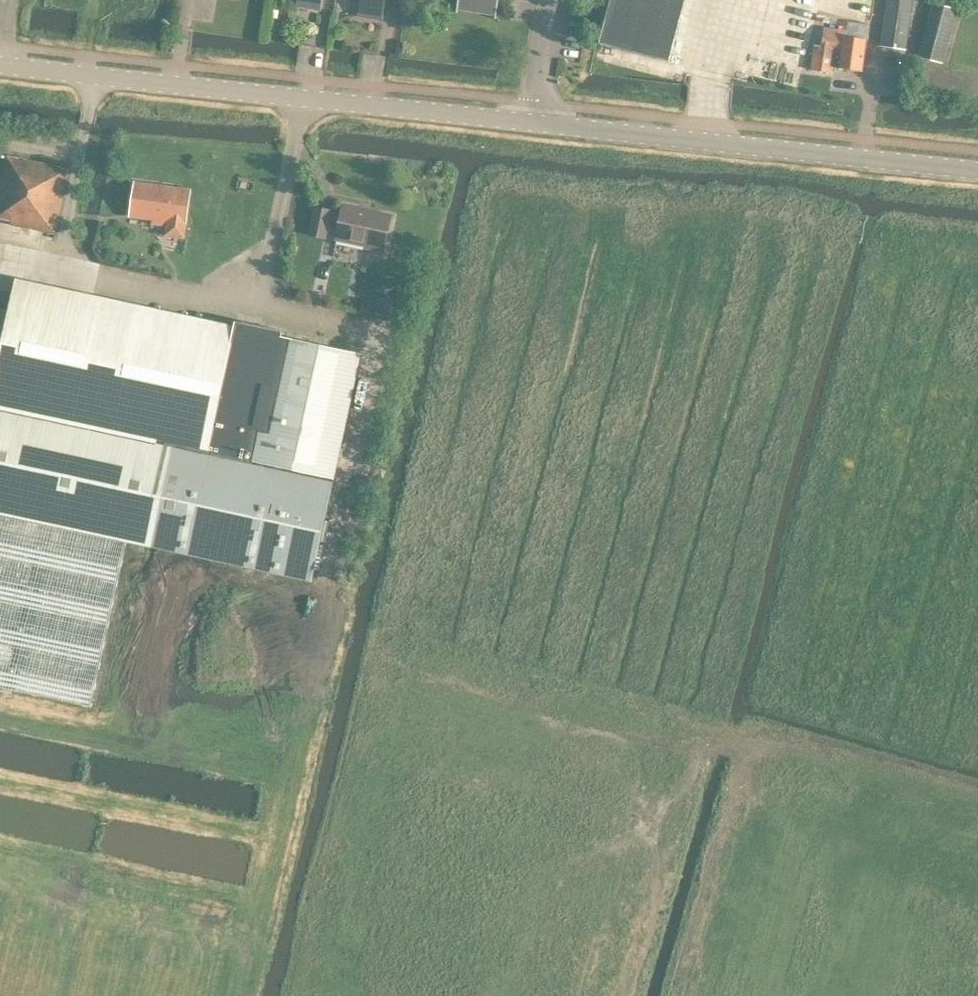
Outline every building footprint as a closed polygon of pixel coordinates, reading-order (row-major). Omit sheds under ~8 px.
[(296,6),(321,10),(323,0),(297,0),(296,6)] [(357,16),(382,20),(385,0),(360,0),(357,16)] [(456,12),(496,18),(499,0),(458,0),(456,12)] [(674,60),(688,0),(614,0),(603,43),(674,60)] [(881,46),(905,50),(912,0),(888,0),(881,46)] [(919,57),(931,60),(942,63),(956,9),(933,3),(919,57)] [(815,45),(811,69),(832,72),(833,67),(862,71),(866,39),(845,36),(846,31),(824,28),(821,46),(815,45)] [(12,220),(11,224),(55,232),(68,169),(0,155),(0,217),(12,220)] [(134,182),(129,216),(152,219),(151,223),(166,225),(165,235),(184,238),(191,190),(134,182)] [(365,247),(383,251),(391,216),(343,206),(341,215),(330,213),(330,210),(316,207),(310,235),(324,238),(327,224),(339,227),(337,237),(366,243),(365,247)] [(92,707),(127,542),(312,581),(313,578),(361,353),(282,336),(283,330),(235,320),(230,341),(12,295),(0,350),(0,688),(92,707)]
